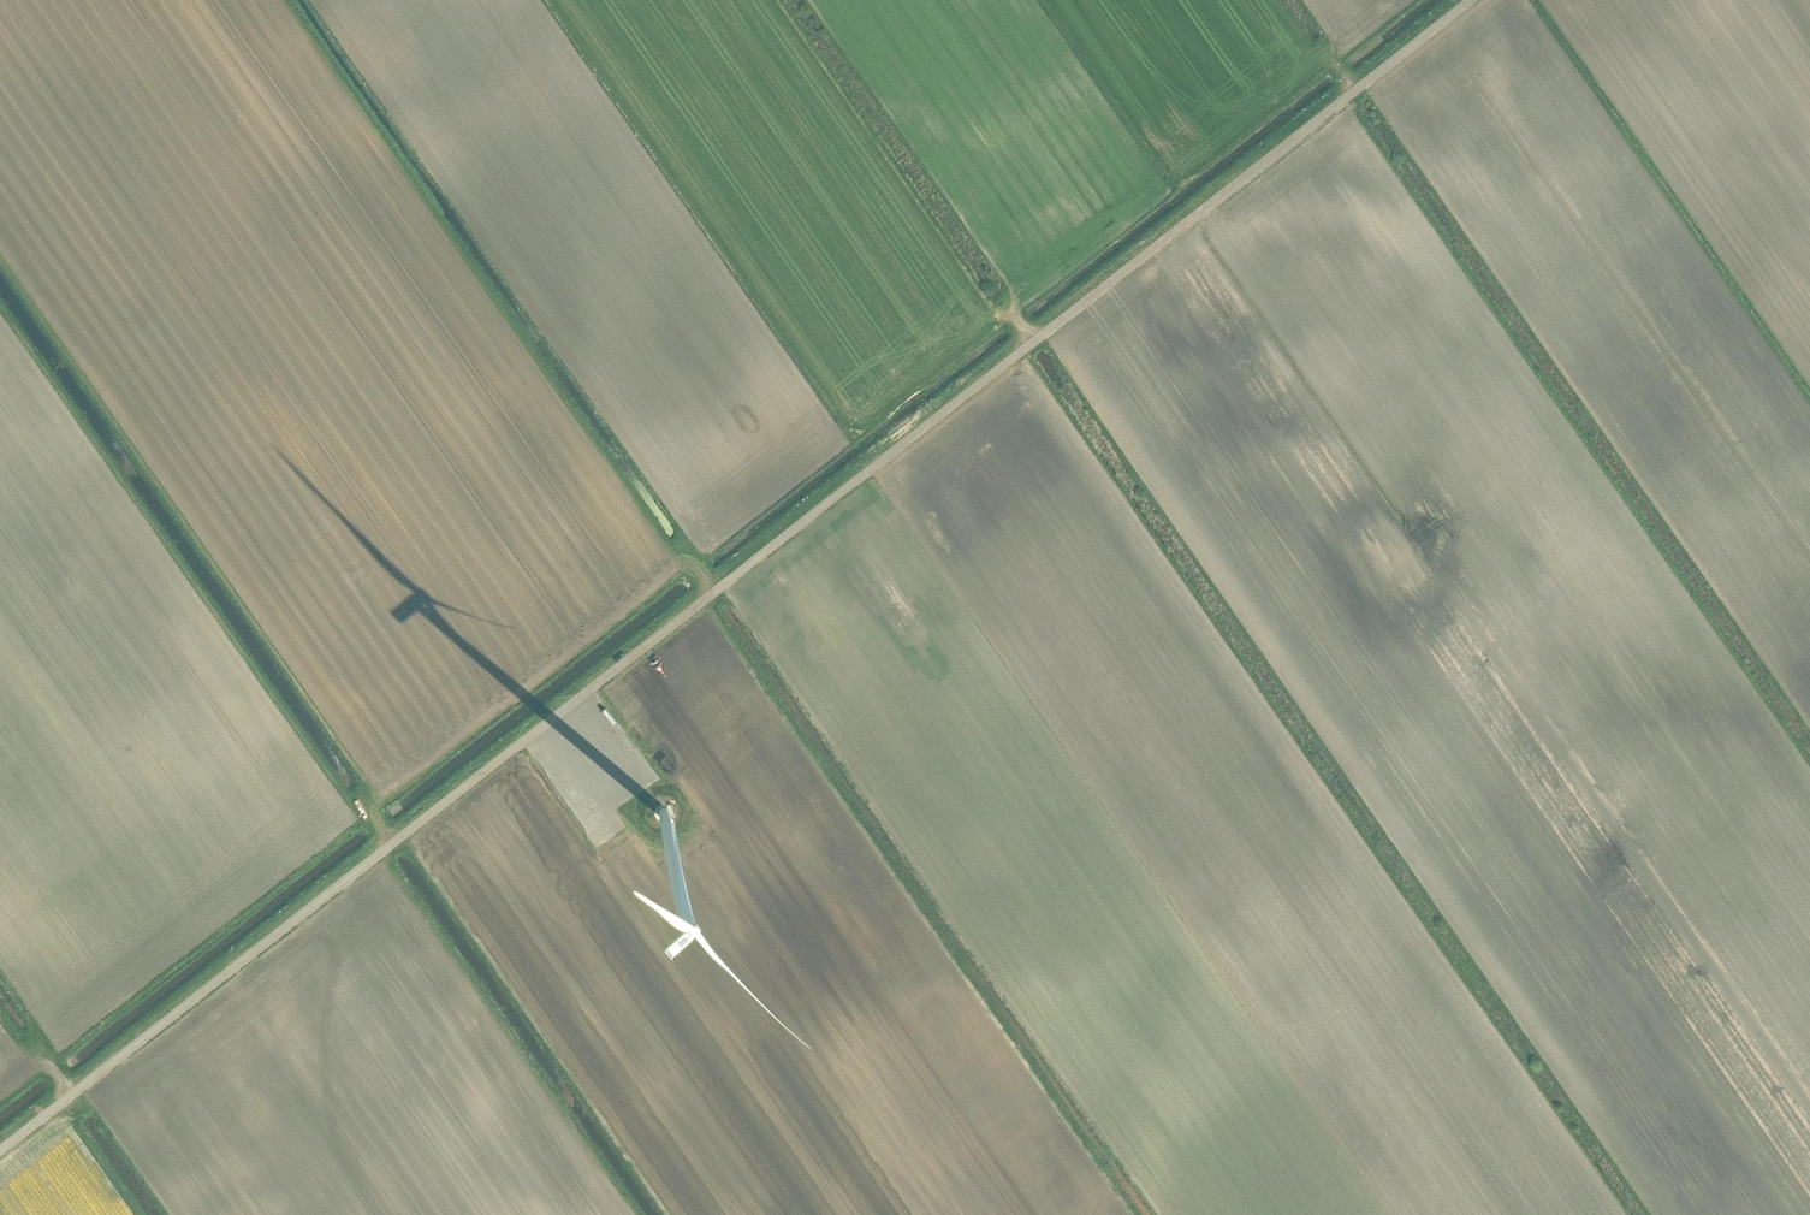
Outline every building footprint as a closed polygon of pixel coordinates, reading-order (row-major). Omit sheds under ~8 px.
[(658,811),(658,812),(658,813),(658,814),(659,815),(660,816),(660,817),(661,817),(662,818),(663,818),(664,818),(665,818),(666,818),(666,817),(667,817),(668,817),(668,816),(669,816),(669,815),(669,814),(670,814),(670,813),(670,812),(670,811),(669,810),(669,809),(668,808),(667,807),(666,807),(666,806),(665,806),(664,806),(663,806),(662,806),(661,807),(660,808),(659,809),(659,810),(658,811)]
